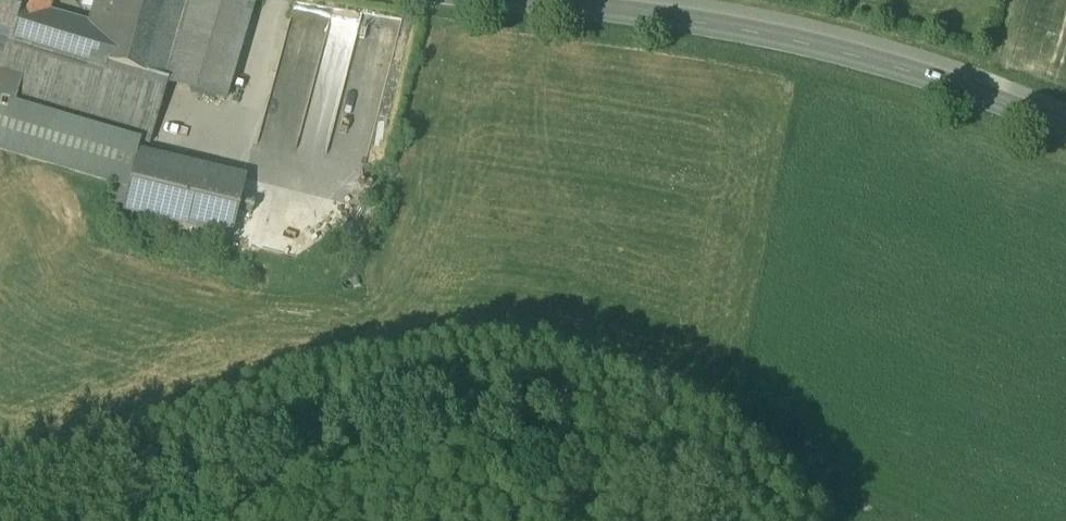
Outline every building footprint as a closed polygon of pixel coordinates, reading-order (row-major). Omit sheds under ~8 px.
[(6,49),(0,66),(0,92),(141,135),(150,137),(169,75),(179,42),(154,35),(151,43),(115,32),(113,31),(114,27),(96,22),(46,9),(49,0),(24,0),(6,49)] [(13,30),(24,0),(0,0),(0,25),(13,30)] [(96,22),(114,27),(123,0),(101,0),(96,22)] [(114,27),(113,31),(115,32),(151,43),(154,35),(164,0),(123,0),(114,27)] [(154,35),(179,42),(193,0),(164,0),(154,35)] [(179,42),(169,75),(224,93),(253,0),(193,0),(179,42)] [(342,95),(371,101),(389,16),(360,10),(342,95)] [(0,92),(0,140),(130,180),(138,147),(141,135),(0,92)] [(160,152),(138,147),(130,180),(123,204),(232,230),(246,171),(160,150),(160,152)]
